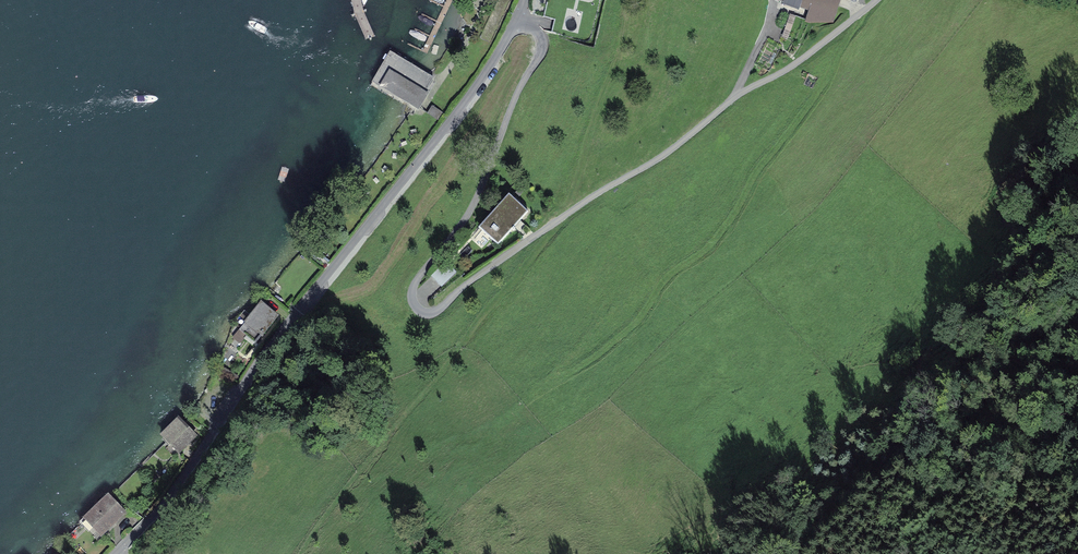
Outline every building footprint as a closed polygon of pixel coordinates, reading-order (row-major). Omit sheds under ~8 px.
[(834,18),(840,0),(782,0),(834,18)] [(432,79),(391,54),(374,83),(418,110),(427,95),(423,93),(432,79)] [(480,229),(498,245),(527,213),(509,197),(480,229)] [(241,330),(256,342),(261,336),(263,337),(278,318),(261,305),(241,330)] [(162,437),(179,454),(196,437),(179,420),(162,437)] [(107,497),(85,519),(102,536),(124,514),(107,497)]
